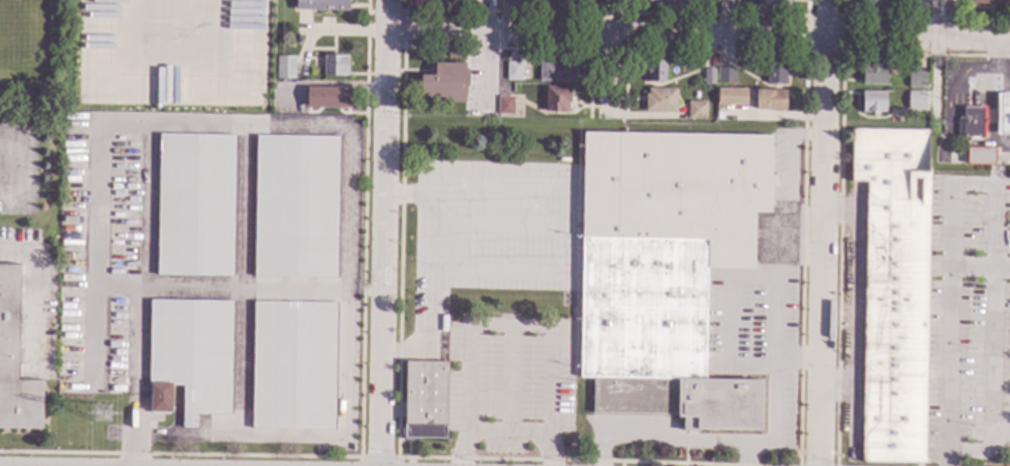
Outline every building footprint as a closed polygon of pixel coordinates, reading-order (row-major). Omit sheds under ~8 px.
[(295,10),(295,0),(348,0),(348,11),(295,10)] [(863,10),(863,0),(884,0),(884,10),(863,10)] [(347,76),(323,75),(323,55),(347,55),(347,76)] [(294,79),(275,79),(275,56),(294,56),(294,79)] [(574,82),(539,81),(540,60),(575,60),(574,82)] [(664,82),(647,82),(647,75),(646,75),(646,60),(665,60),(664,82)] [(522,80),(506,80),(506,62),(522,63),(522,80)] [(786,78),(785,78),(785,84),(766,84),(767,62),(787,62),(786,78)] [(465,69),(468,69),(468,87),(465,87),(465,103),(420,102),(420,75),(434,75),(434,63),(465,63),(465,69)] [(885,65),(885,85),(862,84),(863,64),(885,65)] [(715,83),(703,83),(703,69),(714,69),(715,69),(715,83)] [(734,84),(717,84),(717,69),(718,69),(735,69),(734,84)] [(925,71),(925,87),(907,87),(908,70),(925,71)] [(569,104),(567,104),(567,113),(545,113),(545,87),(570,87),(569,104)] [(350,108),(305,107),(306,88),(350,88),(350,108)] [(746,89),(746,105),(717,105),(717,88),(746,89)] [(676,112),(645,112),(645,94),(648,94),(648,89),(676,89),(676,112)] [(785,91),(784,110),(755,110),(756,90),(785,91)] [(885,93),(885,112),(861,111),(861,92),(885,93)] [(926,93),(925,111),(907,110),(908,92),(926,93)] [(999,94),(1009,94),(1009,135),(998,134),(995,131),(997,96),(999,94)] [(513,114),(497,114),(497,97),(511,97),(513,97),(513,114)] [(706,119),(687,118),(688,102),(706,102),(706,119)] [(983,108),(983,119),(985,120),(985,127),(983,127),(982,138),(956,137),(957,119),(962,119),(962,107),(983,108)] [(927,168),(929,168),(924,463),(860,462),(865,182),(850,182),(851,130),(928,131),(927,168)] [(770,176),(776,176),(776,186),(770,185),(769,213),(754,213),(753,269),(706,268),(704,380),(761,381),(760,431),(696,430),(696,431),(682,431),(682,418),(677,418),(677,414),(592,412),(592,378),(579,378),(583,133),(771,136),(770,176)] [(233,277),(156,275),(158,134),(235,135),(233,277)] [(337,278),(253,277),(255,136),(340,137),(337,278)] [(994,164),(966,164),(966,148),(994,148),(994,164)] [(41,430),(0,429),(0,265),(19,265),(17,380),(42,381),(41,430)] [(231,415),(196,414),(196,428),(182,428),(182,386),(171,386),(171,412),(149,412),(150,386),(148,386),(149,300),(233,301),(231,415)] [(335,430),(251,429),(253,302),(337,303),(335,430)] [(446,439),(403,439),(404,361),(447,362),(446,439)] [(500,414),(496,414),(495,422),(460,422),(461,372),(475,372),(475,367),(501,368),(500,414)]
